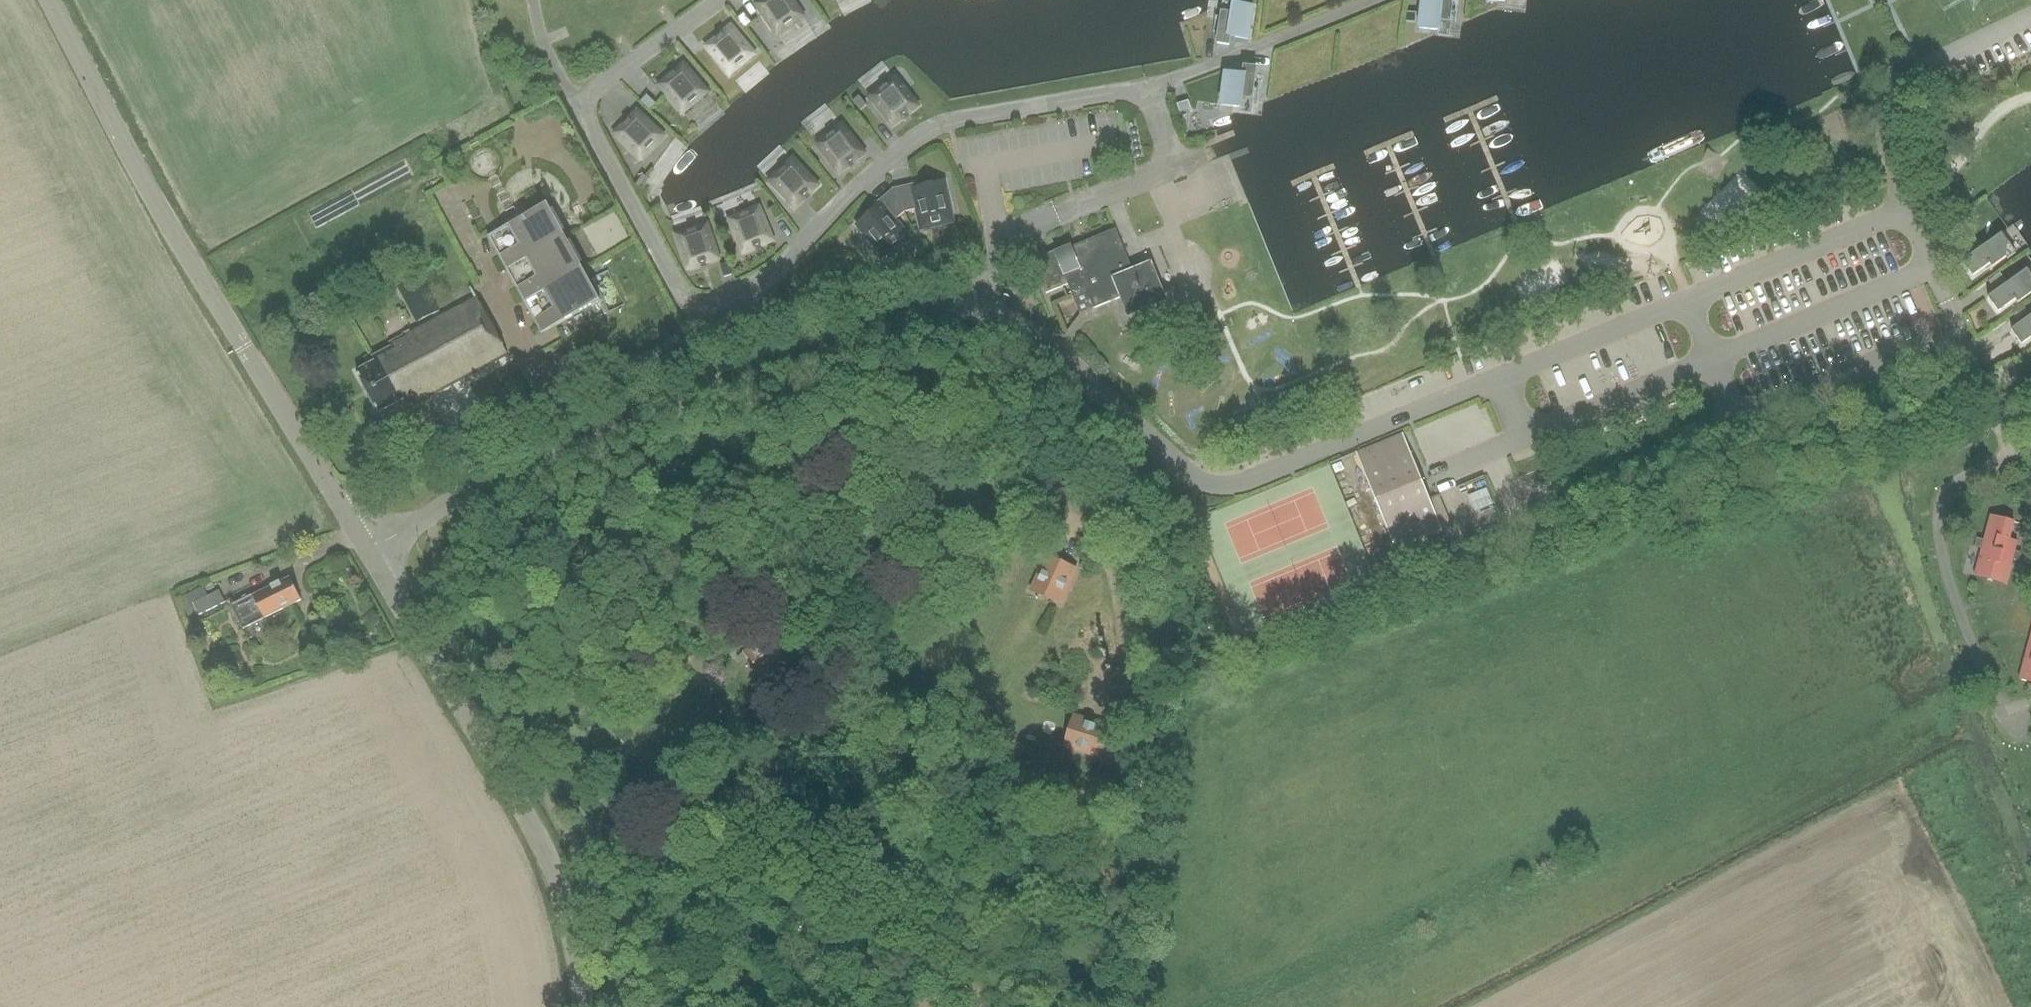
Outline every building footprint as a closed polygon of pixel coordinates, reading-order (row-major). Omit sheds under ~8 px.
[(758,4),(776,30),(802,12),(793,0),(764,0),(758,4)] [(1443,0),(1424,0),(1421,28),(1441,30),(1442,21),(1452,22),(1454,0),(1444,0),(1443,0)] [(1234,14),(1224,13),(1219,42),(1229,44),(1231,35),(1250,38),(1255,8),(1236,5),(1234,14)] [(1416,23),(1417,12),(1408,11),(1407,22),(1416,23)] [(739,18),(746,27),(752,21),(745,13),(739,18)] [(728,71),(752,51),(732,27),(708,47),(728,71)] [(880,85),(901,73),(894,61),(873,74),(880,85)] [(681,109),(705,89),(685,65),(661,85),(681,109)] [(1245,77),(1225,75),(1222,105),(1242,107),(1243,98),(1253,99),(1256,69),(1246,68),(1245,77)] [(893,124),(918,105),(899,81),(874,100),(893,124)] [(649,94),(642,100),(651,109),(657,103),(649,94)] [(854,100),(861,110),(868,105),(861,95),(854,100)] [(1189,100),(1178,104),(1180,112),(1192,108),(1189,100)] [(639,155),(660,133),(638,111),(617,134),(639,155)] [(840,172),(864,153),(845,128),(821,147),(840,172)] [(795,206),(818,185),(797,162),(774,184),(795,206)] [(645,175),(637,184),(644,190),(651,180),(645,175)] [(918,209),(922,224),(952,217),(944,183),(915,189),(914,184),(902,187),(910,211),(918,209)] [(906,212),(910,211),(902,187),(894,189),(878,202),(882,206),(859,225),(882,252),(905,232),(896,220),(906,212)] [(777,204),(770,209),(778,219),(784,214),(777,204)] [(491,238),(509,270),(568,237),(550,205),(491,238)] [(744,252),(773,240),(761,212),(732,223),(744,252)] [(689,268),(719,258),(709,229),(679,239),(689,268)] [(1116,229),(1056,254),(1035,262),(1047,293),(1069,284),(1081,314),(1126,296),(1132,310),(1162,298),(1149,267),(1135,273),(1116,229)] [(1993,267),(2016,251),(2008,241),(2008,242),(2003,235),(1983,250),(1981,248),(1963,262),(1973,276),(1990,264),(1993,267)] [(585,269),(568,237),(509,270),(526,302),(585,269)] [(1976,237),(1965,245),(1970,252),(1981,244),(1976,237)] [(729,263),(721,266),(725,277),(733,274),(729,263)] [(585,269),(526,302),(544,334),(603,302),(585,269)] [(2030,294),(2030,274),(2029,271),(2008,285),(2007,284),(1988,297),(1999,312),(2016,300),(2018,303),(2030,294)] [(2001,273),(1991,281),(1996,288),(2007,279),(2001,273)] [(401,287),(420,322),(439,312),(421,276),(401,287)] [(479,295),(406,335),(407,337),(393,345),(396,350),(376,360),(378,364),(360,374),(382,415),(407,401),(420,406),(512,355),(479,295)] [(2025,305),(2014,313),(2019,320),(2030,312),(2025,305)] [(2030,316),(2012,330),(2022,344),(2030,338),(2030,317),(2030,316)] [(959,346),(969,341),(966,334),(956,339),(959,346)] [(2011,378),(2020,374),(2010,355),(2001,359),(2011,378)] [(1357,452),(1396,548),(1442,529),(1403,434),(1357,452)] [(1990,514),(1982,544),(2014,553),(2016,544),(2010,542),(2015,521),(1990,514)] [(2014,553),(1982,544),(1979,554),(1989,557),(1983,576),(2006,582),(2014,553)] [(1061,603),(1076,568),(1048,555),(1032,590),(1061,603)] [(1083,561),(1080,568),(1088,571),(1091,564),(1083,561)] [(246,629),(304,602),(293,578),(235,605),(246,629)] [(204,586),(180,597),(189,616),(199,612),(194,603),(209,596),(204,586)] [(209,596),(194,603),(199,612),(200,615),(226,603),(220,591),(209,596)] [(763,677),(787,660),(769,636),(745,653),(763,677)] [(2027,648),(2019,677),(2030,680),(2030,649),(2027,648)] [(1066,745),(1103,756),(1112,728),(1075,717),(1066,745)]
